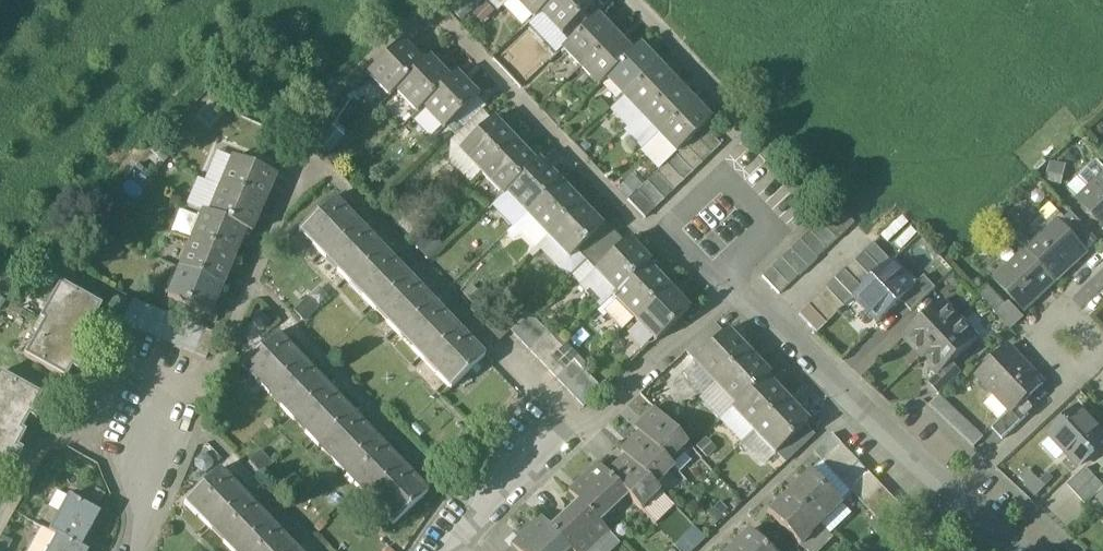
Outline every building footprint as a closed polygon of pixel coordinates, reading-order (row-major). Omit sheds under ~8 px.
[(533,20),(540,14),(555,0),(513,0),(533,20)] [(540,14),(562,37),(595,4),(591,0),(555,0),(540,14)] [(613,37),(596,18),(563,50),(580,69),(613,37)] [(613,37),(580,69),(598,88),(606,80),(631,56),(613,37)] [(422,67),(400,44),(367,76),(389,98),(395,92),(422,67)] [(631,56),(606,80),(623,99),(657,67),(639,48),(631,56)] [(422,67),(395,92),(416,114),(422,108),(449,83),(428,61),(422,67)] [(657,67),(623,99),(641,117),(674,85),(657,67)] [(449,83),(422,108),(444,131),(478,99),(456,76),(449,83)] [(674,85),(641,117),(659,136),(692,104),(674,85)] [(692,104),(659,136),(677,154),(684,147),(694,138),(703,129),(710,122),(692,104)] [(514,143),(493,121),(459,152),(481,175),(514,143)] [(721,147),(703,129),(694,138),(711,156),(721,147)] [(711,156),(694,138),(684,147),(702,165),(711,156)] [(514,143),(481,175),(502,197),(505,194),(536,165),(514,143)] [(702,165),(684,147),(677,154),(675,156),(693,174),(702,165)] [(693,174),(675,156),(666,165),(683,183),(693,174)] [(276,178),(233,160),(221,188),(264,206),(276,178)] [(536,165),(505,194),(527,216),(560,185),(539,163),(536,165)] [(1096,163),(1081,178),(1093,191),(1080,203),(1102,227),(1102,170),(1096,163)] [(683,183),(666,165),(656,174),(674,192),(683,183)] [(674,192),(656,174),(647,183),(664,201),(674,192)] [(647,183),(638,192),(655,210),(664,201),(647,183)] [(560,185),(527,216),(548,239),(581,207),(560,185)] [(264,206),(221,188),(209,217),(246,232),(252,234),(264,206)] [(638,192),(637,192),(628,201),(646,219),(655,210),(638,192)] [(359,226),(333,200),(300,231),(326,258),(359,226)] [(856,224),(838,206),(829,215),(846,233),(856,224)] [(581,207),(548,239),(569,261),(577,254),(603,229),(602,229),(581,207)] [(209,217),(203,214),(191,242),(234,260),(246,232),(209,217)] [(1099,243),(1072,214),(1066,221),(1062,217),(1058,221),(1088,253),(1099,243)] [(829,215),(819,224),(837,243),(846,233),(829,215)] [(1058,221),(1026,251),(1056,283),(1088,253),(1058,221)] [(819,224),(810,233),(827,252),(837,243),(819,224)] [(603,229),(577,254),(586,263),(615,236),(606,225),(602,229),(603,229)] [(359,226),(326,258),(350,284),(384,253),(359,226)] [(827,252),(810,233),(800,242),(818,261),(827,252)] [(615,236),(586,263),(596,273),(625,245),(615,236)] [(650,264),(628,241),(625,245),(596,273),(595,273),(617,295),(647,267),(650,264)] [(234,260),(191,242),(179,270),(222,288),(234,260)] [(818,261),(800,242),(791,251),(808,270),(818,261)] [(893,263),(875,244),(865,253),(883,272),(893,263)] [(808,270),(791,251),(781,260),(799,279),(808,270)] [(1056,283),(1026,251),(995,280),(1025,312),(1056,283)] [(384,253),(350,284),(375,310),(408,279),(384,253)] [(883,272),(865,253),(855,262),(873,281),(883,272)] [(799,279),(781,260),(772,269),(789,288),(799,279)] [(873,281),(855,262),(846,271),(864,290),(873,281)] [(864,290),(856,297),(881,323),(902,303),(917,288),(915,287),(893,263),(883,272),(873,281),(864,290)] [(617,295),(613,299),(634,321),(668,289),(647,267),(617,295)] [(789,288),(772,269),(762,278),(780,297),(789,288)] [(222,288),(179,270),(167,299),(210,317),(222,288)] [(846,271),(836,280),(854,299),(856,297),(864,290),(846,271)] [(937,290),(925,278),(915,287),(917,288),(902,303),(912,313),(937,290)] [(408,279),(375,310),(400,336),(433,305),(408,279)] [(854,299),(836,280),(827,289),(845,308),(854,299)] [(102,307),(60,285),(41,321),(43,323),(82,343),(90,330),(97,333),(103,322),(96,319),(102,307)] [(1006,306),(988,287),(979,296),(997,315),(1006,306)] [(668,289),(634,321),(656,344),(689,311),(668,289)] [(827,289),(817,298),(835,317),(845,308),(827,289)] [(835,317),(817,298),(808,307),(826,326),(835,317)] [(133,301),(120,324),(133,330),(143,305),(133,301)] [(943,302),(905,338),(923,357),(960,321),(943,302)] [(155,310),(143,305),(133,330),(145,335),(155,310)] [(433,305),(400,336),(425,362),(458,331),(433,305)] [(826,326),(808,307),(799,316),(817,335),(826,326)] [(155,310),(145,335),(157,340),(167,316),(155,310)] [(529,314),(511,332),(520,342),(539,324),(529,314)] [(167,316),(157,340),(169,345),(180,321),(167,316)] [(192,326),(180,321),(169,345),(182,350),(192,326)] [(960,321),(923,357),(940,375),(941,376),(953,364),(978,340),(960,321)] [(82,343),(43,323),(24,358),(67,381),(72,371),(78,374),(84,363),(78,360),(86,345),(82,343)] [(539,324),(520,342),(529,352),(548,334),(539,324)] [(715,325),(685,353),(694,363),(724,335),(715,325)] [(192,326),(182,350),(194,355),(204,331),(192,326)] [(458,331),(425,362),(451,389),(484,357),(458,331)] [(694,363),(693,363),(715,386),(748,354),(727,332),(724,335),(694,363)] [(548,334),(529,352),(538,361),(557,343),(548,334)] [(276,335),(243,367),(268,394),(302,362),(276,335)] [(557,343),(538,361),(547,371),(566,353),(557,343)] [(1044,385),(1009,348),(978,377),(1011,412),(1013,414),(1021,406),(1044,385)] [(566,353),(547,371),(556,380),(575,362),(566,353)] [(748,354),(715,386),(736,408),(766,380),(769,376),(748,354)] [(302,362),(268,394),(293,420),(327,388),(302,362)] [(575,362),(556,380),(565,390),(584,372),(575,362)] [(953,364),(941,376),(940,375),(930,384),(940,395),(962,374),(953,364)] [(584,372),(565,390),(574,399),(593,381),(584,372)] [(0,375),(0,421),(22,433),(29,419),(36,423),(42,413),(35,409),(41,398),(0,375)] [(736,408),(733,411),(754,433),(787,402),(766,380),(736,408)] [(593,381),(574,399),(584,409),(603,391),(593,381)] [(327,388),(293,420),(318,446),(351,414),(327,388)] [(951,410),(938,398),(930,406),(943,418),(951,410)] [(787,402),(754,433),(775,456),(776,455),(806,427),(809,424),(787,402)] [(1021,406),(1013,414),(1011,412),(993,430),(1003,440),(1029,416),(1021,406)] [(1080,409),(1050,436),(1079,467),(1095,453),(1094,451),(1102,442),(1102,434),(1080,409)] [(655,411),(636,430),(641,435),(665,460),(673,453),(679,452),(687,444),(655,411)] [(351,414),(318,446),(343,472),(377,441),(351,414)] [(0,421),(0,468),(5,471),(12,460),(17,464),(23,453),(17,450),(26,435),(22,433),(0,421)] [(806,427),(776,455),(785,465),(815,437),(806,427)] [(992,429),(974,447),(984,457),(1002,439),(992,429)] [(665,460),(641,435),(622,453),(627,458),(651,483),(658,476),(664,476),(672,468),(665,460)] [(833,435),(814,453),(823,463),(842,445),(833,435)] [(377,441),(343,472),(368,498),(401,467),(377,441)] [(842,445),(823,463),(832,472),(851,454),(842,445)] [(851,454),(832,472),(841,482),(860,464),(851,454)] [(651,483),(627,458),(607,476),(624,493),(637,506),(644,499),(650,499),(658,491),(651,483)] [(860,464),(841,482),(850,491),(869,473),(860,464)] [(607,476),(598,466),(570,493),(579,503),(596,520),(624,493),(607,476)] [(401,467),(368,498),(394,525),(427,493),(401,467)] [(1087,469),(1067,487),(1077,497),(1096,478),(1087,469)] [(845,504),(814,471),(791,493),(823,526),(845,504)] [(244,498),(219,472),(186,503),(212,530),(244,498)] [(869,473),(850,491),(859,500),(878,482),(869,473)] [(1077,497),(1085,506),(1102,489),(1102,486),(1096,478),(1077,497)] [(878,482),(859,500),(868,510),(887,492),(878,482)] [(887,492),(868,510),(878,520),(896,501),(887,492)] [(823,526),(791,493),(768,514),(800,547),(823,526)] [(244,498),(212,530),(231,550),(242,550),(270,524),(244,498)] [(101,515),(73,500),(63,517),(59,514),(49,533),(61,539),(81,550),(101,515)] [(896,501),(878,520),(887,529),(906,511),(896,501)] [(579,503),(551,530),(567,547),(571,550),(590,550),(592,549),(594,550),(612,550),(619,544),(596,520),(579,503)] [(541,520),(512,548),(515,550),(563,550),(567,547),(551,530),(541,520)] [(242,550),(294,550),(270,524),(242,550)] [(705,539),(694,527),(676,544),(682,550),(692,550),(705,539)] [(750,532),(730,550),(767,550),(750,532)] [(61,539),(54,550),(82,550),(81,550),(61,539)]
